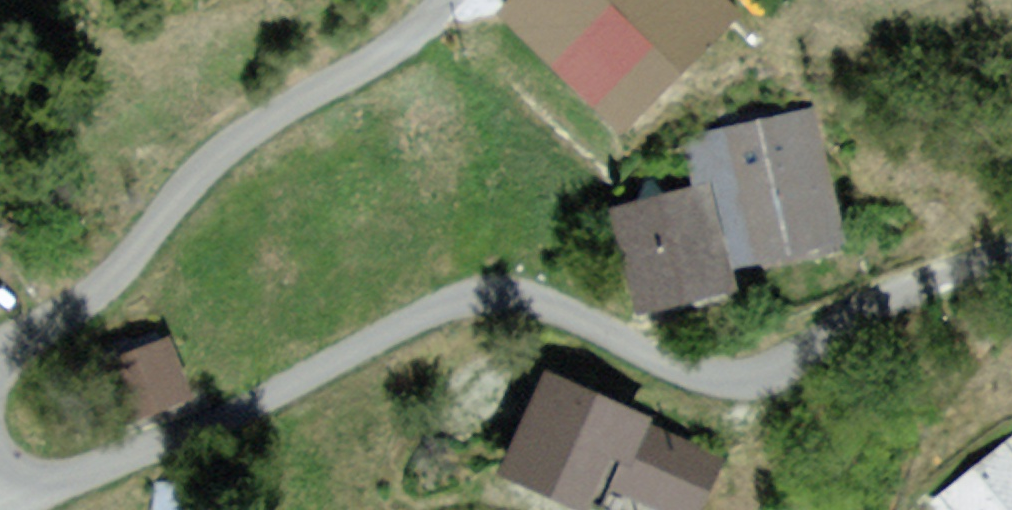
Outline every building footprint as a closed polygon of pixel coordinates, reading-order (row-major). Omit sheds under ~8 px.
[(737,0),(511,0),(503,8),(632,137),(753,17),(737,0)] [(819,98),(682,126),(695,189),(713,186),(734,286),(853,262),(819,98)] [(734,286),(713,186),(695,189),(609,209),(631,308),(734,286)] [(171,335),(98,368),(126,429),(198,397),(171,335)] [(547,362),(497,467),(588,509),(705,509),(734,450),(547,362)] [(1011,440),(929,505),(933,509),(1011,509),(1011,440)]
